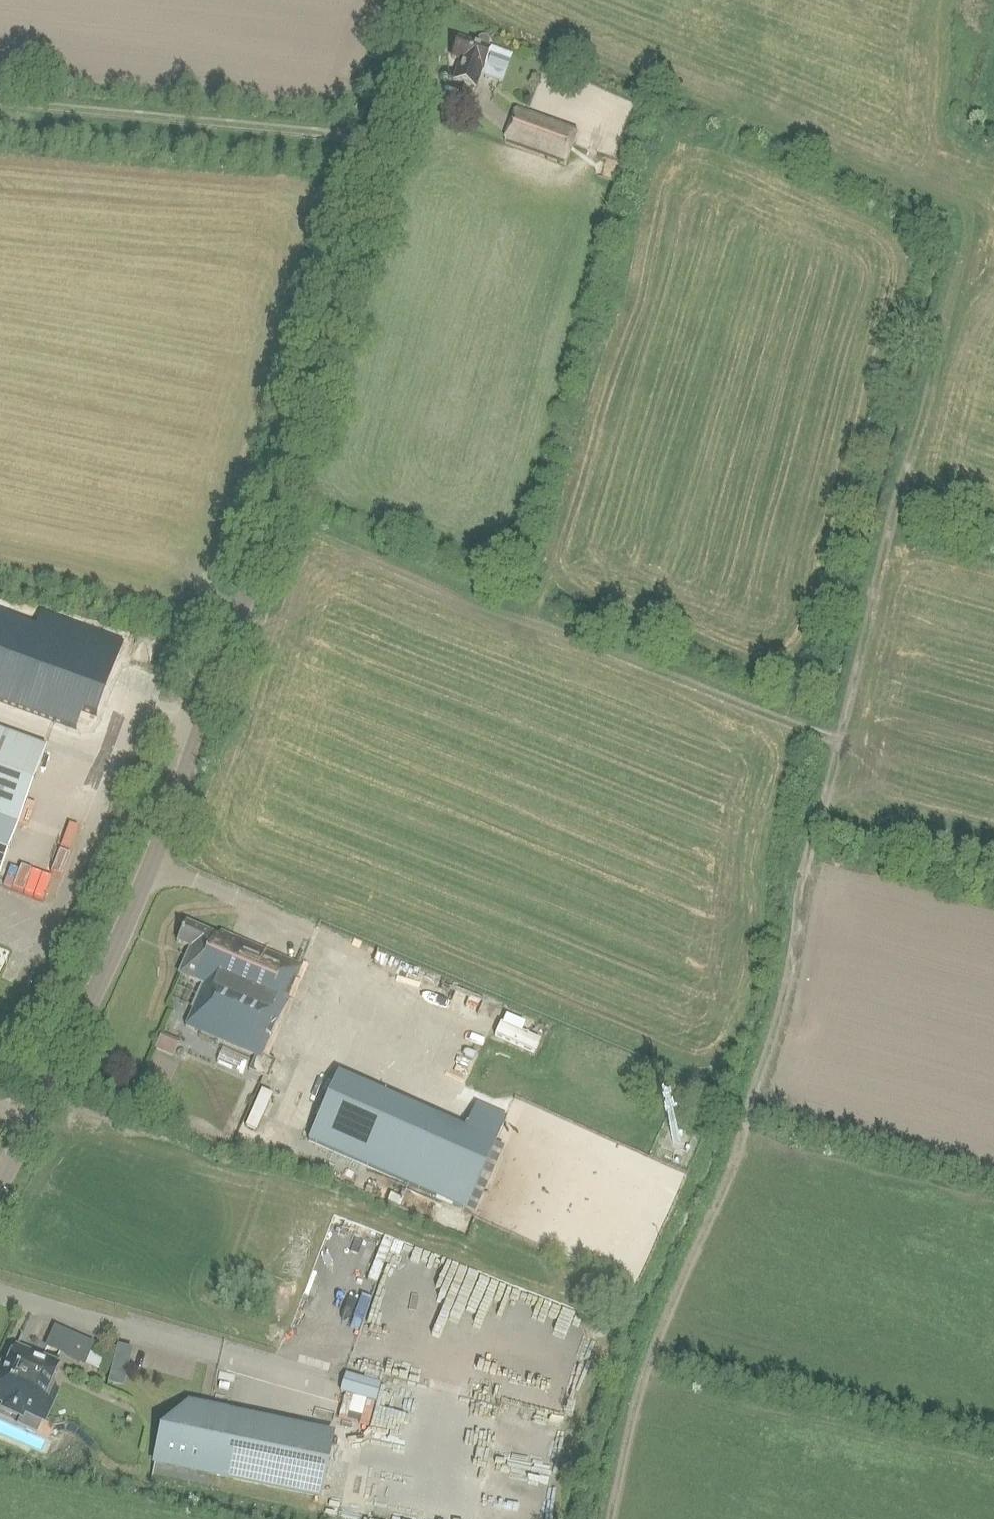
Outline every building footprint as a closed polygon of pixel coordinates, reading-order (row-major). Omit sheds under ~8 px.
[(457,41),(452,59),(461,62),(455,82),(478,89),(485,67),(506,74),(510,62),(512,55),(488,47),(488,44),(486,42),(484,40),(481,40),(478,41),(477,43),(476,46),(473,45),(473,46),(457,41)] [(570,162),(581,127),(520,108),(509,142),(570,162)] [(0,615),(0,701),(53,721),(53,722),(54,723),(73,672),(81,672),(81,671),(97,677),(112,637),(111,636),(110,638),(41,613),(36,628),(0,615)] [(17,825),(46,746),(45,745),(44,747),(0,731),(0,818),(17,825)] [(34,870),(7,861),(0,880),(0,884),(26,894),(34,870)] [(203,983),(185,1025),(256,1056),(250,1070),(269,1078),(277,1061),(263,1055),(301,966),(220,931),(218,936),(184,922),(176,940),(188,945),(176,972),(203,983)] [(162,1033),(156,1047),(175,1055),(181,1040),(162,1033)] [(308,1140),(466,1210),(496,1144),(484,1139),(337,1074),(308,1140)] [(0,1363),(0,1399),(4,1401),(2,1406),(20,1413),(22,1409),(33,1414),(40,1400),(43,1401),(50,1386),(47,1385),(55,1366),(15,1348),(21,1334),(19,1334),(5,1366),(1,1364),(2,1362),(1,1362),(0,1363)] [(64,1357),(84,1366),(94,1344),(73,1336),(64,1357)] [(116,1343),(111,1383),(128,1386),(133,1346),(116,1343)] [(381,1384),(344,1374),(339,1392),(375,1402),(381,1384)] [(160,1430),(148,1481),(149,1481),(154,1461),(317,1496),(330,1435),(185,1404),(185,1405),(160,1430)]
